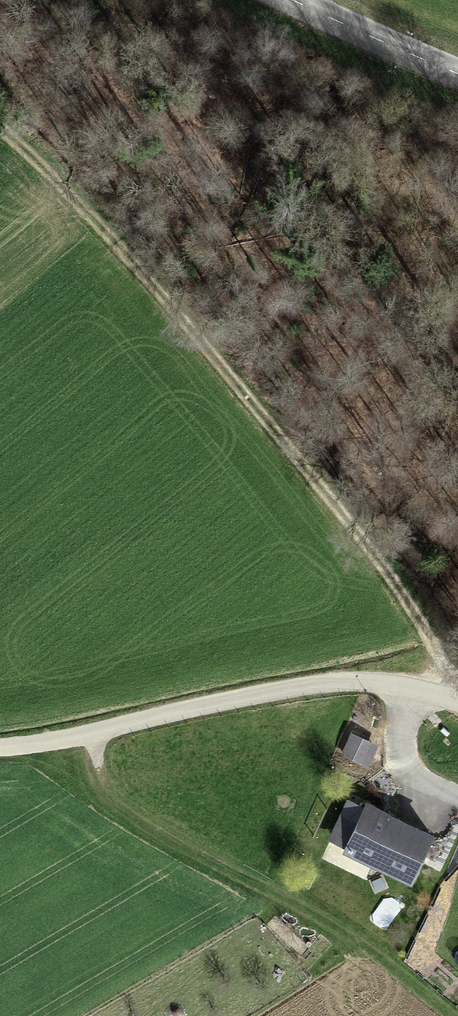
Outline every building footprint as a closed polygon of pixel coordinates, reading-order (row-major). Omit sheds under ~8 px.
[(377,727),(354,718),(344,741),(367,750),(377,727)] [(435,835),(367,802),(343,851),(412,884),(435,835)]
